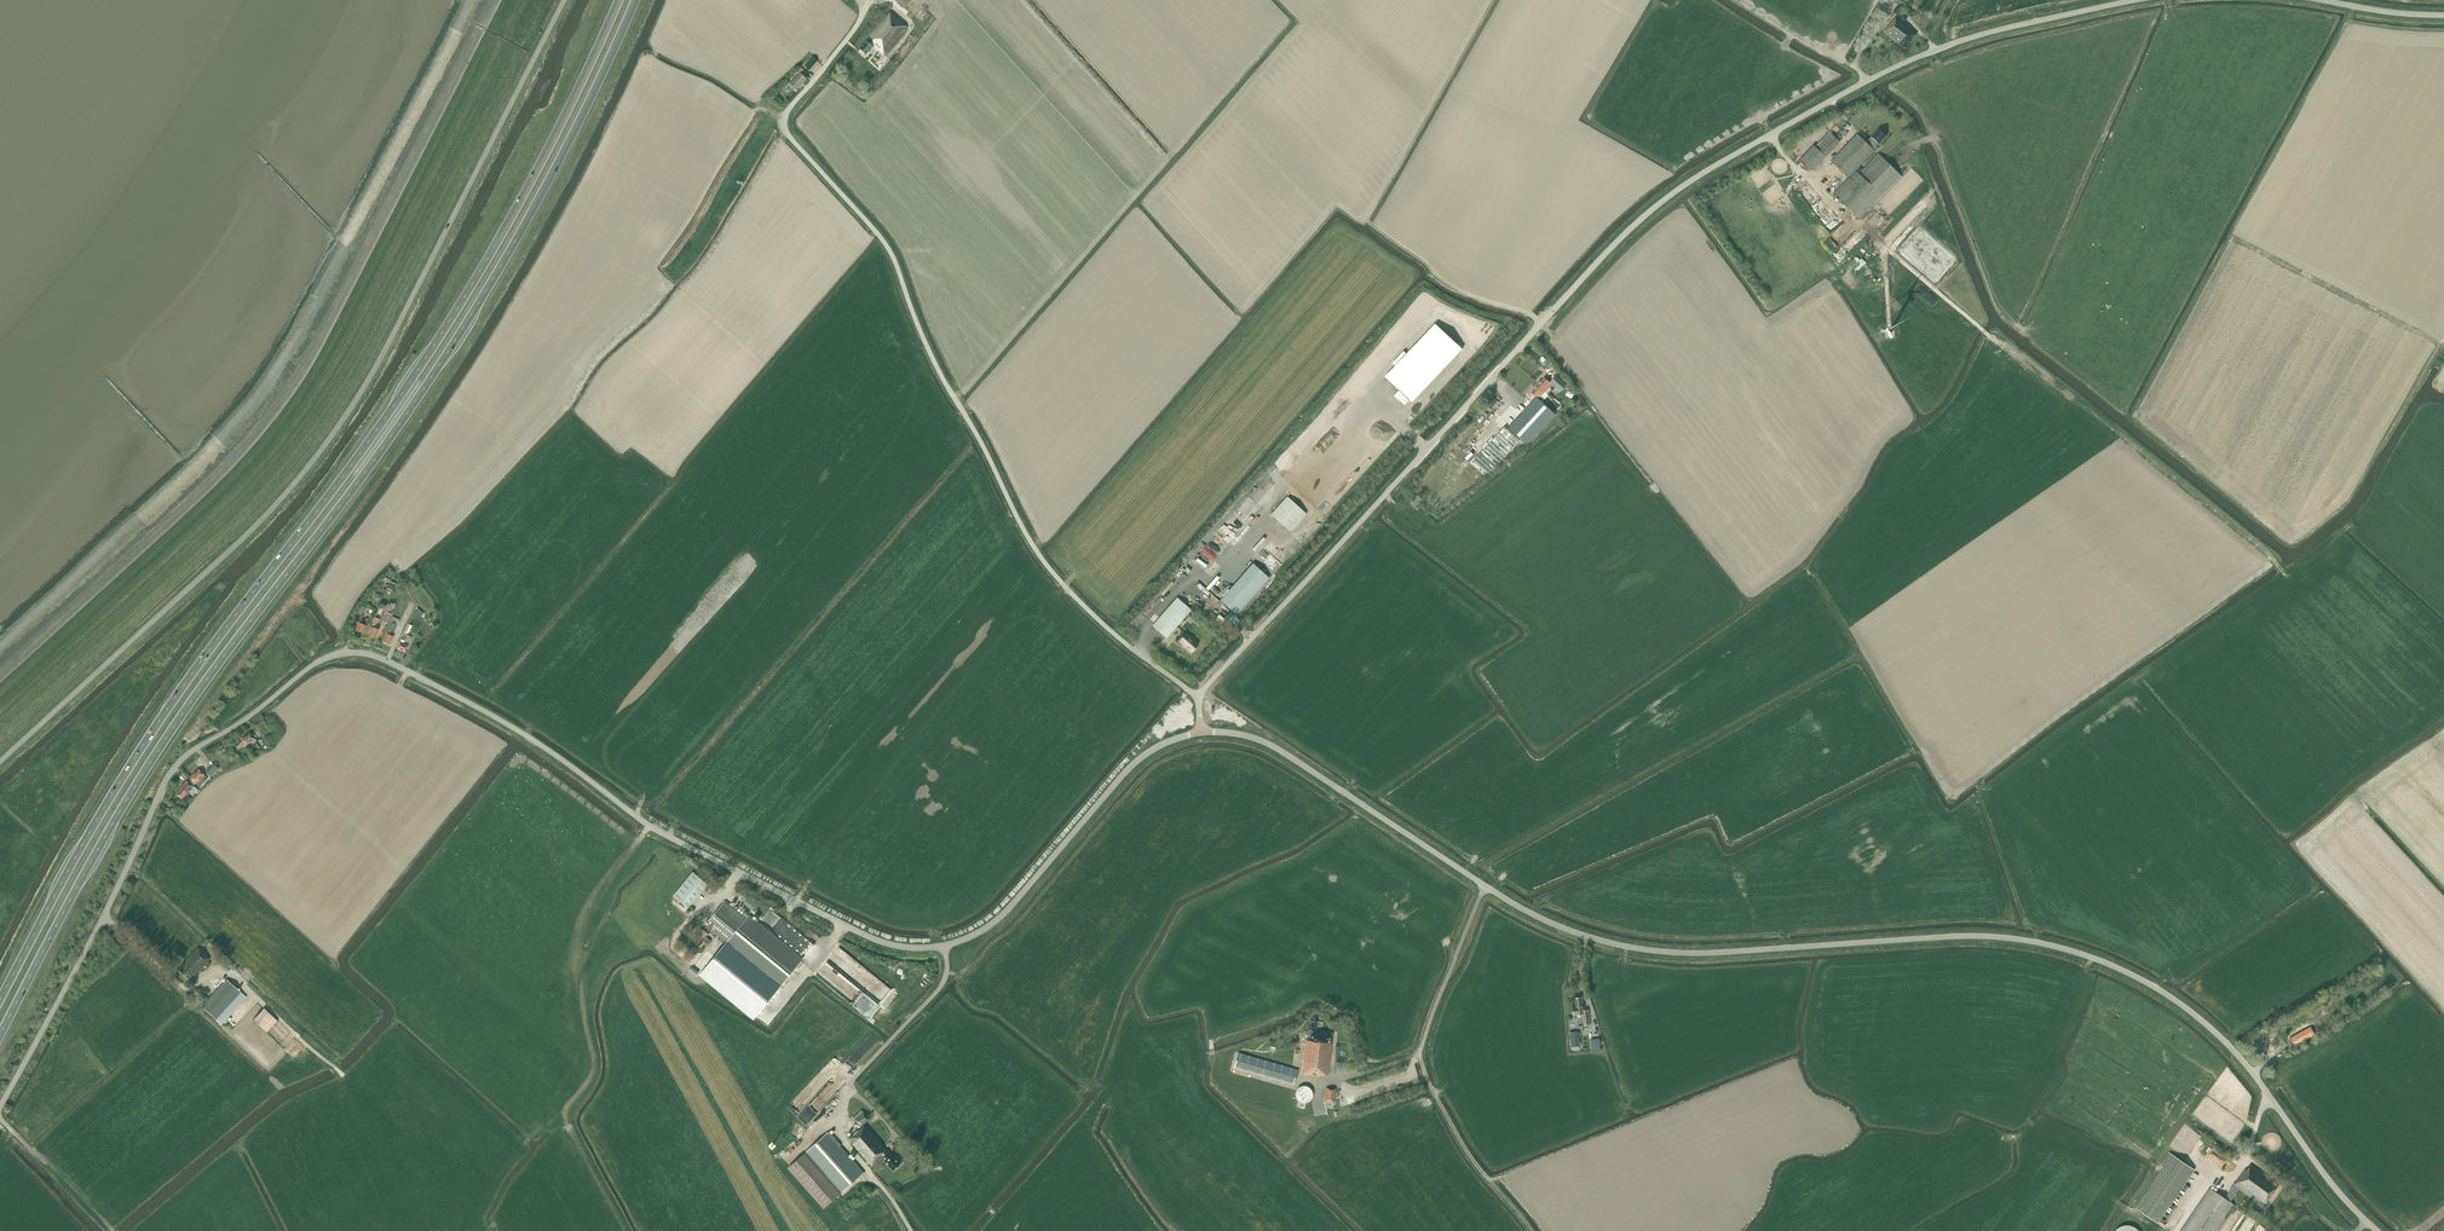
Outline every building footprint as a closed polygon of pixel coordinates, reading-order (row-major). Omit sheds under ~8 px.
[(1893,12),(1897,15),(1903,9),(1899,5),(1893,12)] [(859,49),(866,55),(874,46),(884,55),(907,28),(889,13),(869,36),(869,37),(866,41),(859,49)] [(1885,31),(1905,48),(1917,33),(1897,16),(1885,31)] [(818,62),(812,57),(804,66),(809,71),(818,62)] [(796,73),(798,75),(790,84),(797,90),(807,79),(804,77),(807,73),(801,68),(796,73)] [(1863,163),(1875,151),(1874,150),(1886,136),(1879,129),(1868,141),(1866,143),(1857,134),(1831,161),(1849,178),(1833,194),(1859,219),(1901,176),(1879,155),(1878,153),(1858,173),(1856,171),(1863,163)] [(1815,147),(1813,146),(1809,151),(1801,159),(1813,171),(1841,142),(1830,132),(1815,147)] [(1567,385),(1556,375),(1550,382),(1561,392),(1567,385)] [(1552,388),(1554,386),(1545,378),(1541,382),(1540,381),(1537,384),(1545,391),(1550,387),(1552,388)] [(1513,417),(1505,426),(1519,439),(1528,447),(1536,437),(1548,423),(1541,417),(1549,408),(1541,401),(1543,398),(1541,396),(1545,391),(1537,384),(1534,386),(1531,383),(1527,388),(1539,399),(1531,407),(1529,406),(1517,420),(1513,417)] [(1488,474),(1519,439),(1505,426),(1473,461),(1488,474)] [(1311,434),(1306,439),(1301,435),(1297,439),(1308,449),(1317,440),(1311,434)] [(1476,472),(1478,470),(1475,466),(1468,473),(1477,481),(1481,477),(1476,472)] [(1265,477),(1257,486),(1261,490),(1269,481),(1265,477)] [(1216,533),(1192,559),(1206,572),(1263,509),(1249,496),(1216,533)] [(1291,532),(1307,514),(1288,497),(1272,514),(1291,532)] [(1237,614),(1269,578),(1254,565),(1222,601),(1237,614)] [(393,591),(396,585),(390,581),(387,588),(393,591)] [(1153,625),(1167,638),(1191,610),(1177,598),(1153,625)] [(365,611),(367,612),(369,609),(366,608),(366,607),(361,605),(358,612),(363,614),(365,611)] [(387,623),(394,611),(388,608),(382,621),(387,623)] [(418,608),(415,611),(420,617),(423,614),(418,608)] [(1197,618),(1192,614),(1187,619),(1192,623),(1197,618)] [(363,633),(368,622),(366,622),(368,618),(365,617),(363,620),(360,619),(355,630),(363,633)] [(393,636),(392,636),(393,633),(399,620),(392,617),(386,633),(382,642),(390,645),(393,636)] [(372,627),(371,627),(367,635),(374,638),(379,627),(376,626),(379,619),(375,618),(372,624),(373,625),(372,627)] [(1185,647),(1191,653),(1196,647),(1195,646),(1197,643),(1186,633),(1186,634),(1180,641),(1179,641),(1186,647),(1185,647)] [(408,645),(403,643),(405,641),(407,642),(409,636),(408,636),(407,635),(405,634),(402,640),(401,639),(397,648),(405,652),(408,645)] [(254,744),(258,748),(264,744),(260,739),(257,741),(250,732),(241,739),(246,746),(251,742),(252,743),(253,742),(254,744)] [(245,744),(243,741),(236,747),(238,750),(245,744)] [(210,776),(218,768),(214,764),(213,763),(205,771),(210,776)] [(207,778),(199,769),(190,777),(191,779),(189,781),(193,784),(195,783),(196,783),(201,778),(204,782),(207,778)] [(192,786),(193,784),(189,781),(187,782),(186,781),(181,787),(187,793),(189,792),(192,794),(197,789),(194,787),(193,787),(192,786)] [(187,798),(188,799),(189,798),(186,795),(187,793),(181,787),(175,793),(182,799),(183,798),(185,800),(187,798)] [(688,908),(708,884),(693,872),(673,896),(688,908)] [(803,959),(749,914),(747,917),(727,900),(707,923),(708,924),(705,928),(694,940),(693,941),(701,947),(705,942),(703,940),(709,933),(708,933),(712,929),(723,939),(726,942),(723,946),(777,990),(803,959)] [(709,937),(714,940),(717,935),(712,932),(709,937)] [(714,954),(718,949),(711,944),(707,948),(714,954)] [(178,969),(190,981),(194,976),(193,976),(196,972),(197,973),(210,959),(198,947),(178,969)] [(829,959),(819,974),(829,981),(832,976),(829,974),(832,970),(835,972),(837,970),(839,971),(842,968),(829,959)] [(246,997),(240,992),(227,980),(224,983),(215,975),(199,992),(208,1000),(202,1006),(222,1025),(246,997)] [(1575,998),(1576,1003),(1575,1003),(1576,1007),(1573,1007),(1574,1015),(1583,1014),(1584,1025),(1590,1024),(1589,1010),(1585,1010),(1584,1007),(1583,1007),(1582,997),(1575,998)] [(267,1032),(278,1021),(264,1008),(253,1019),(267,1032)] [(2287,1020),(2283,1013),(2276,1018),(2279,1023),(2280,1025),(2285,1021),(2285,1022),(2286,1021),(2287,1020)] [(1302,1074),(1321,1076),(1321,1074),(1328,1075),(1333,1033),(1315,1031),(1317,1021),(1310,1020),(1307,1039),(1306,1039),(1302,1074)] [(2310,1027),(2290,1038),(2295,1047),(2315,1035),(2310,1027)] [(1581,1046),(1579,1031),(1570,1032),(1571,1047),(1572,1046),(1572,1050),(1580,1050),(1579,1046),(1581,1046)] [(1600,1038),(1591,1039),(1592,1052),(1601,1051),(1600,1038)] [(1298,1070),(1244,1054),(1239,1069),(1293,1085),(1298,1070)] [(1304,1086),(1303,1086),(1302,1086),(1301,1086),(1301,1087),(1300,1087),(1299,1088),(1298,1088),(1298,1089),(1297,1090),(1297,1091),(1296,1091),(1296,1092),(1296,1093),(1296,1094),(1296,1095),(1296,1096),(1297,1097),(1297,1098),(1298,1099),(1298,1100),(1299,1100),(1300,1101),(1301,1101),(1301,1102),(1302,1102),(1303,1102),(1304,1102),(1305,1102),(1306,1102),(1307,1102),(1308,1101),(1309,1101),(1310,1100),(1311,1099),(1312,1098),(1312,1097),(1312,1096),(1312,1095),(1312,1094),(1312,1093),(1312,1092),(1312,1091),(1311,1090),(1311,1089),(1310,1089),(1310,1088),(1309,1087),(1308,1087),(1308,1086),(1307,1086),(1306,1086),(1305,1086),(1304,1086)] [(1336,1089),(1326,1088),(1324,1102),(1334,1103),(1336,1089)] [(869,1129),(868,1130),(863,1124),(869,1119),(862,1110),(854,1117),(862,1126),(849,1138),(854,1143),(852,1144),(872,1165),(882,1157),(886,1161),(885,1161),(893,1170),(900,1164),(869,1129)] [(828,1132),(788,1168),(824,1208),(864,1172),(828,1132)] [(2227,1166),(2231,1161),(2217,1151),(2213,1156),(2227,1166)] [(2194,1169),(2170,1153),(2161,1166),(2164,1168),(2136,1208),(2157,1223),(2194,1169)] [(2269,1179),(2270,1178),(2251,1164),(2247,1170),(2246,1169),(2230,1189),(2231,1190),(2225,1198),(2210,1188),(2180,1230),(2218,1230),(2236,1205),(2230,1202),(2236,1194),(2239,1189),(2258,1203),(2261,1199),(2266,1203),(2278,1187),(2272,1183),(2272,1182),(2269,1179)]
